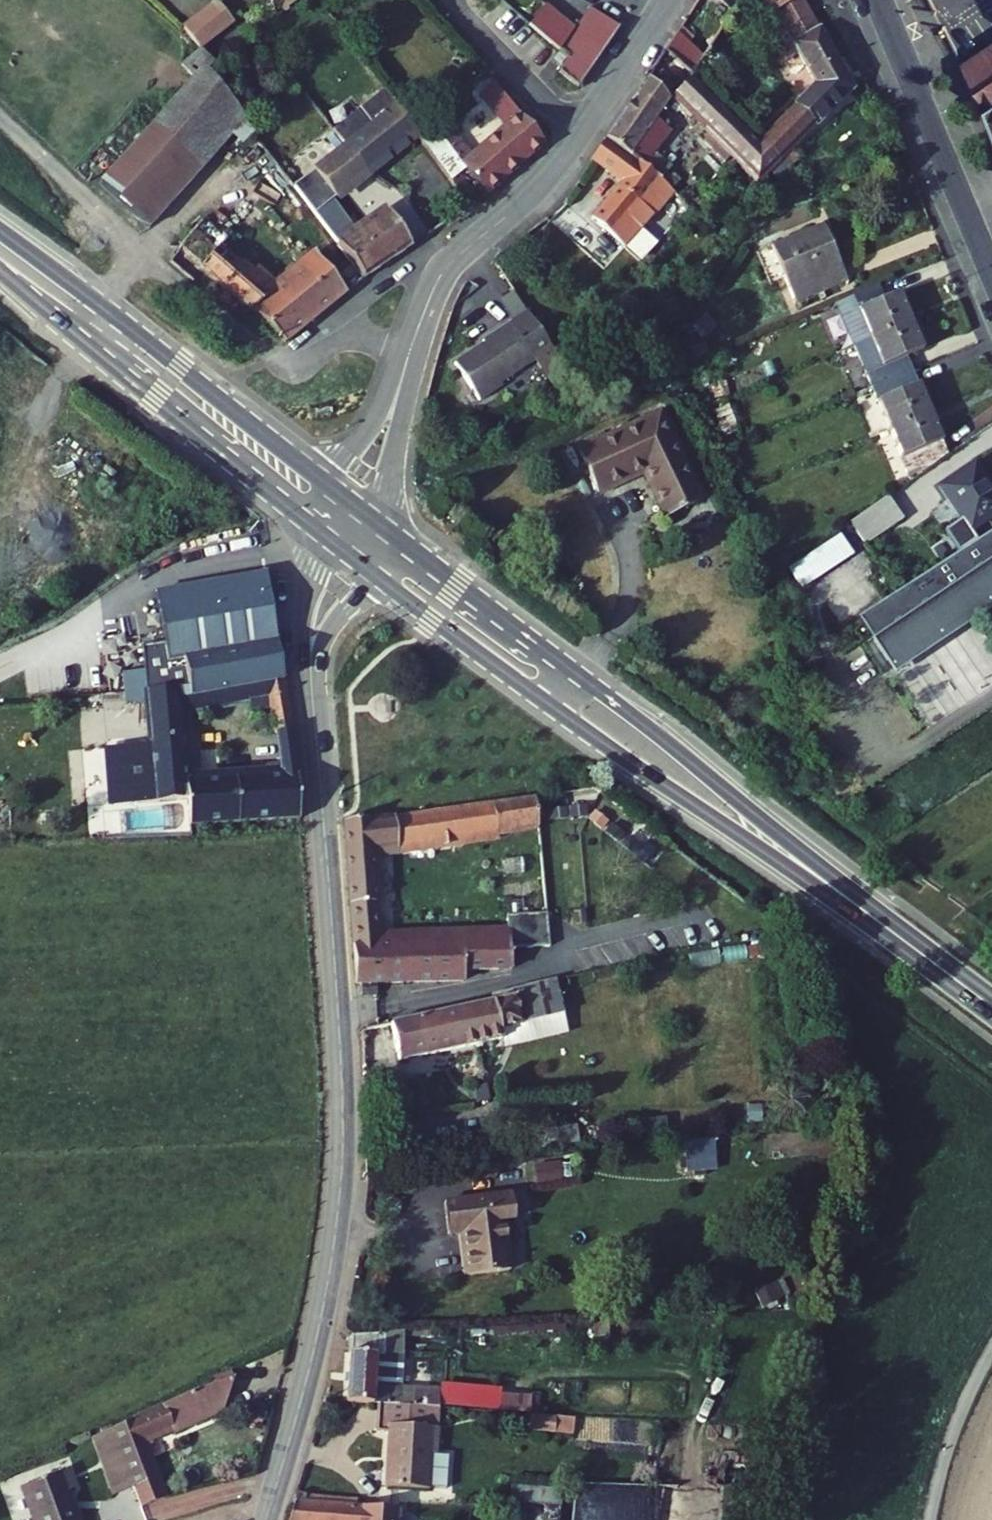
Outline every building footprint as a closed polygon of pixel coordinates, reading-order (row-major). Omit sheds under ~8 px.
[(187,26),(202,45),(204,47),(238,21),(221,0),(220,0),(187,26)] [(576,51),(565,67),(584,82),(625,21),(598,0),(572,33),(565,43),(576,51)] [(766,139),(786,159),(859,86),(811,0),(799,0),(783,9),(777,13),(793,42),(800,39),(822,82),(766,139)] [(777,13),(783,9),(778,0),(769,0),(777,13)] [(783,9),(799,0),(778,0),(783,9)] [(534,17),(565,43),(572,33),(541,8),(534,17)] [(686,29),(675,47),(699,71),(711,54),(686,29)] [(960,64),(979,103),(986,98),(991,94),(991,42),(960,64)] [(234,125),(242,135),(254,124),(210,64),(215,60),(204,47),(202,45),(184,60),(192,71),(234,125)] [(680,96),(765,180),(786,159),(766,139),(699,71),(675,47),(658,74),(680,96)] [(101,180),(149,222),(234,125),(192,71),(101,180)] [(647,92),(671,110),(680,96),(656,77),(647,92)] [(647,92),(616,141),(644,157),(676,190),(687,200),(699,187),(680,170),(682,167),(664,154),(671,145),(659,134),(671,110),(647,92)] [(364,128),(384,153),(419,127),(400,100),(364,128)] [(487,189),(546,140),(523,108),(474,150),(450,123),(428,138),(453,173),(466,163),(487,189)] [(205,182),(219,197),(267,143),(256,126),(205,182)] [(351,138),(369,165),(384,153),(364,128),(351,138)] [(316,164),(335,189),(369,165),(351,138),(316,164)] [(694,152),(705,163),(719,148),(708,138),(694,152)] [(599,215),(633,244),(676,190),(644,157),(616,141),(601,162),(630,178),(599,215)] [(286,336),(331,301),(301,262),(273,284),(226,238),(248,213),(255,220),(263,212),(257,205),(267,192),(314,251),(346,289),(365,274),(295,180),(267,143),(219,197),(181,239),(183,244),(173,256),(195,276),(205,265),(286,336)] [(295,180),(365,274),(413,241),(386,204),(360,223),(335,189),(316,164),(295,180)] [(773,246),(797,303),(849,282),(836,249),(829,251),(819,227),(773,246)] [(301,262),(331,301),(346,289),(314,251),(301,262)] [(852,346),(913,320),(903,293),(887,299),(881,284),(834,303),(852,346)] [(467,352),(494,390),(516,375),(515,371),(548,350),(554,359),(573,346),(541,300),(540,298),(495,329),(496,333),(467,352)] [(877,386),(914,371),(908,357),(925,351),(913,320),(852,346),(869,389),(877,386)] [(877,386),(893,429),(930,413),(914,371),(877,386)] [(653,396),(573,433),(592,474),(638,453),(658,499),(693,483),(653,396)] [(893,429),(914,478),(948,456),(930,413),(893,429)] [(970,530),(991,515),(991,488),(975,463),(941,486),(970,530)] [(862,512),(877,539),(917,512),(900,487),(862,512)] [(900,660),(991,598),(991,528),(865,611),(900,660)] [(165,637),(168,655),(189,651),(281,634),(270,568),(156,589),(165,637)] [(189,651),(196,711),(212,709),(210,691),(227,688),(251,685),(253,697),(274,694),(281,727),(297,725),(281,634),(189,651)] [(146,679),(179,675),(183,713),(196,711),(189,651),(168,655),(165,637),(143,639),(145,659),(146,679)] [(191,789),(194,816),(307,809),(301,756),(289,757),(290,765),(190,773),(183,713),(179,675),(146,679),(145,659),(126,661),(129,693),(147,691),(150,742),(154,792),(191,789)] [(210,691),(212,709),(230,706),(227,688),(210,691)] [(154,792),(150,742),(109,744),(112,795),(154,792)] [(349,812),(359,973),(365,973),(366,981),(379,981),(379,973),(437,972),(442,977),(445,972),(464,972),(464,921),(439,921),(438,934),(383,934),(377,845),(542,815),(537,786),(459,799),(459,803),(401,812),(400,806),(349,812)] [(396,1026),(401,1049),(504,1029),(502,1018),(566,1006),(562,981),(365,1018),(367,1032),(396,1026)] [(716,1170),(712,1142),(682,1146),(686,1174),(716,1170)] [(517,1209),(515,1185),(447,1192),(451,1224),(466,1222),(470,1265),(513,1260),(507,1210),(517,1209)] [(349,1391),(375,1391),(408,1392),(435,1395),(445,1396),(447,1378),(436,1378),(436,1376),(406,1374),(408,1322),(352,1324),(349,1391)] [(141,1479),(146,1492),(170,1482),(151,1428),(176,1417),(176,1419),(235,1396),(249,1365),(205,1378),(165,1393),(167,1397),(103,1427),(123,1485),(141,1479)] [(464,1380),(447,1378),(445,1396),(462,1398),(464,1380)] [(496,1384),(464,1380),(462,1398),(495,1401),(496,1384)] [(496,1384),(495,1401),(525,1403),(527,1386),(496,1384)] [(383,1474),(425,1476),(425,1474),(444,1475),(446,1440),(434,1440),(429,1440),(430,1419),(435,1419),(435,1395),(408,1392),(375,1391),(373,1421),(386,1422),(383,1474)] [(568,1406),(525,1403),(524,1420),(567,1423),(568,1406)] [(44,1519),(89,1519),(73,1479),(81,1475),(73,1456),(26,1475),(44,1519)] [(210,1487),(140,1509),(144,1519),(164,1519),(216,1504),(210,1487)] [(289,1519),(300,1519),(300,1518),(316,1519),(400,1519),(403,1499),(300,1488),(289,1519)] [(514,1504),(558,1505),(558,1491),(514,1489),(514,1504)]
